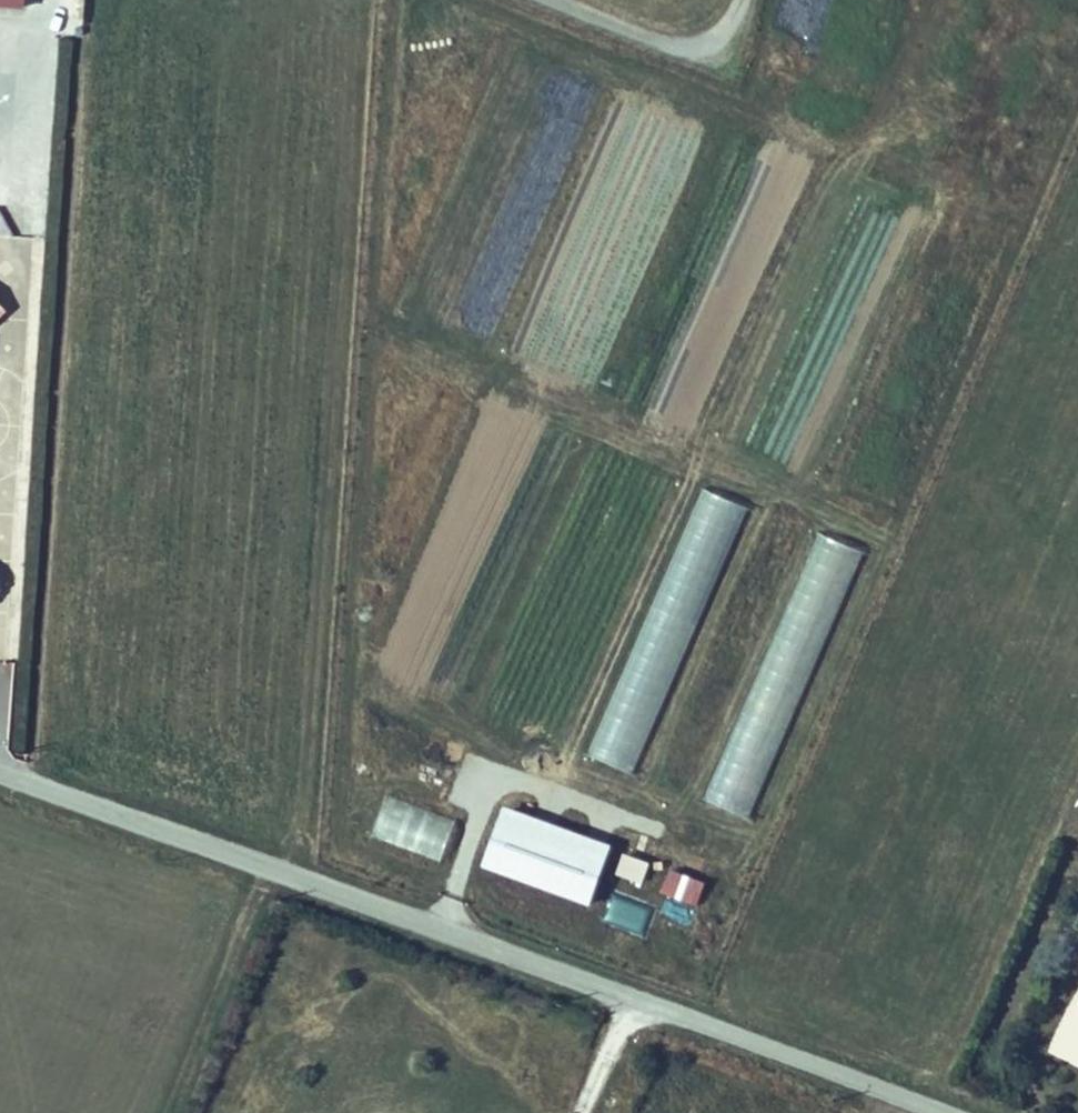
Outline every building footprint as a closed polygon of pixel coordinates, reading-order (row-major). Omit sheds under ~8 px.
[(614,876),(641,885),(650,862),(623,853),(614,876)] [(600,922),(641,940),(654,910),(613,892),(600,922)] [(1077,1011),(1077,984),(1071,981),(1061,1004),(1077,1011)] [(1061,1004),(1058,1012),(1077,1020),(1077,1011),(1061,1004)]
